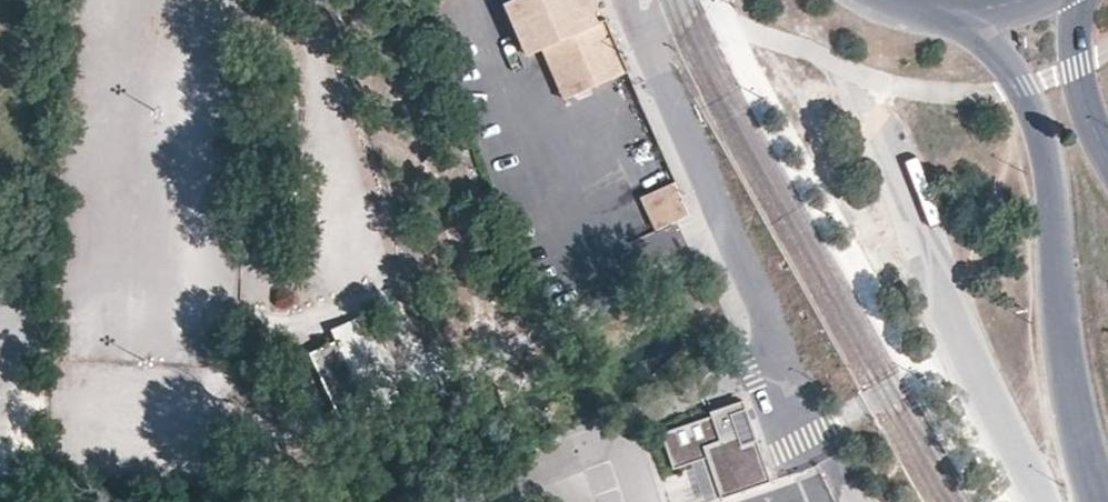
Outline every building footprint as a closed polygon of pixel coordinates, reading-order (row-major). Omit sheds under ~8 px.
[(522,0),(517,2),(511,17),(524,47),(537,53),(544,50),(562,93),(577,99),(628,77),(604,23),(590,29),(586,23),(593,0),(592,0),(522,0)] [(511,17),(517,2),(507,6),(511,17)] [(537,53),(524,47),(528,57),(537,53)] [(577,99),(562,93),(566,103),(577,99)] [(676,185),(641,199),(655,235),(690,221),(676,185)] [(332,326),(359,389),(391,377),(360,302),(328,317),(332,326)] [(302,339),(335,414),(365,401),(359,389),(332,326),(302,339)] [(711,415),(661,434),(675,469),(692,463),(708,457),(722,496),(723,498),(772,479),(742,399),(709,411),(711,415)] [(708,457),(692,463),(707,501),(722,496),(708,457)]
